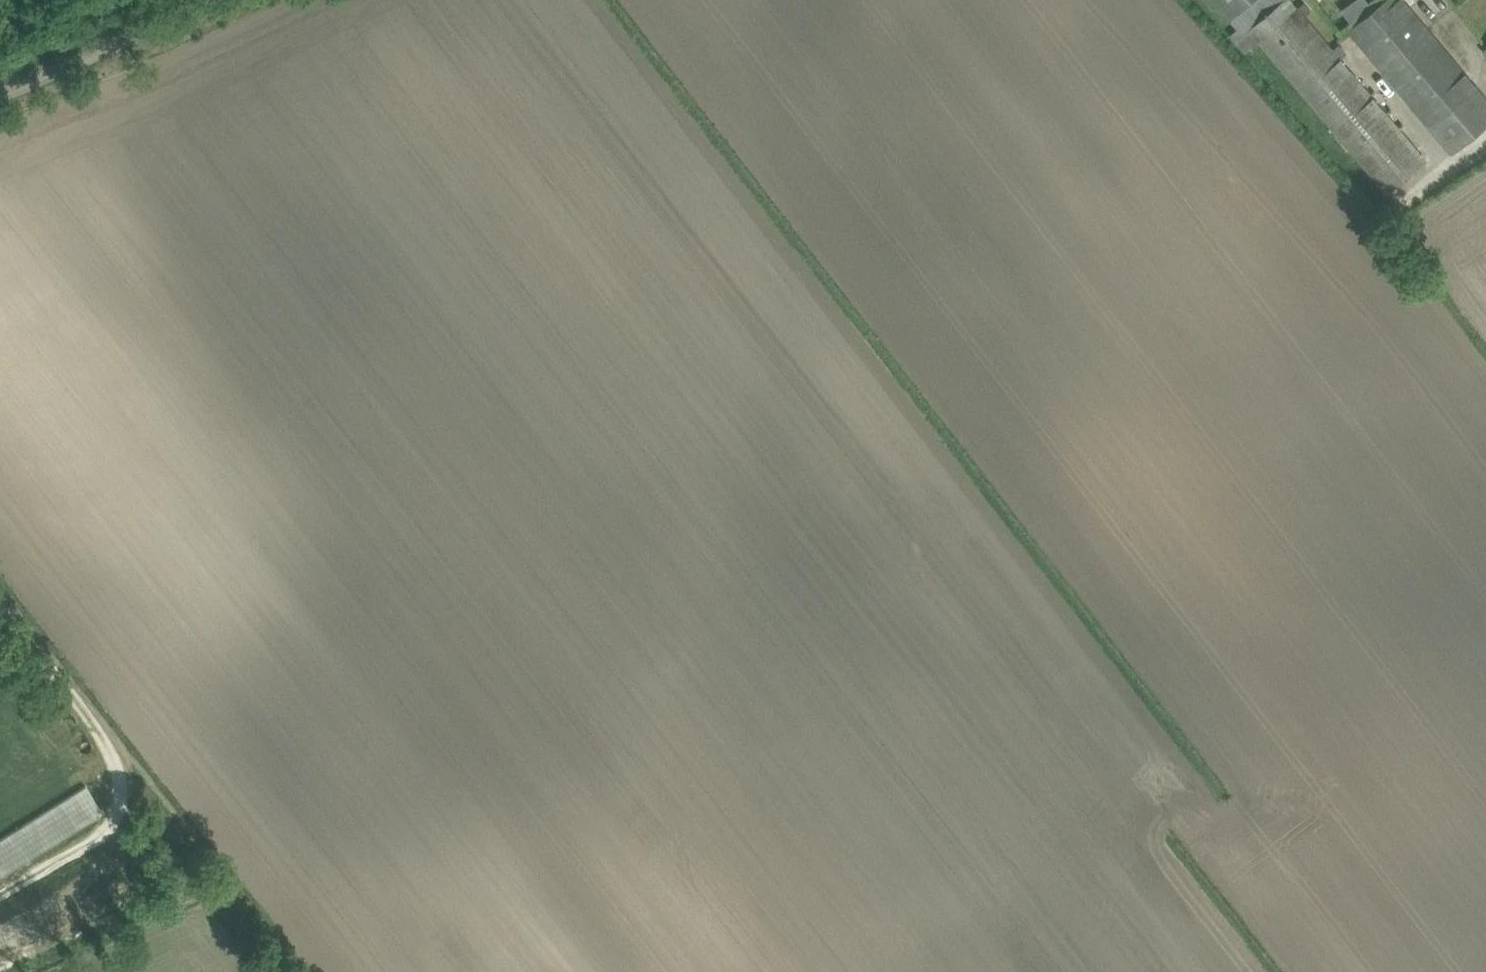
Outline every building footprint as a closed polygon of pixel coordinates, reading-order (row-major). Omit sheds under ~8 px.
[(1238,28),(1231,34),(1245,51),(1258,40),(1388,193),(1428,159),(1306,15),(1298,7),(1292,0),(1213,0),(1238,28)] [(1430,127),(1453,154),(1485,127),(1485,96),(1478,86),(1405,0),(1383,0),(1348,29),(1430,127)] [(1304,1),(1298,7),(1306,15),(1312,9),(1304,1)] [(0,839),(0,877),(103,813),(86,785),(0,839)] [(105,891),(88,862),(75,870),(93,898),(105,891)]
